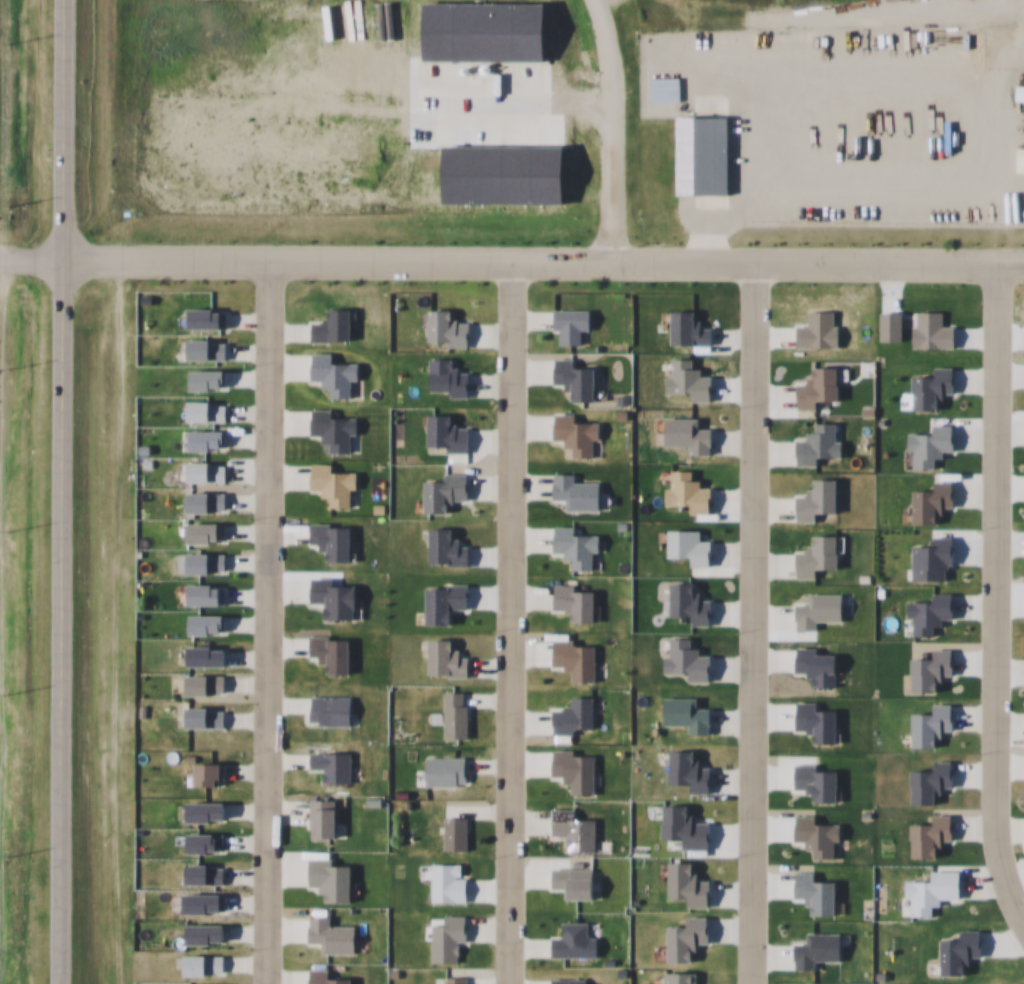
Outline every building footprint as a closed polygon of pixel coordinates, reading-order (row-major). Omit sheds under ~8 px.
[(731,116),(681,116),(681,194),(731,194),(731,116)]
